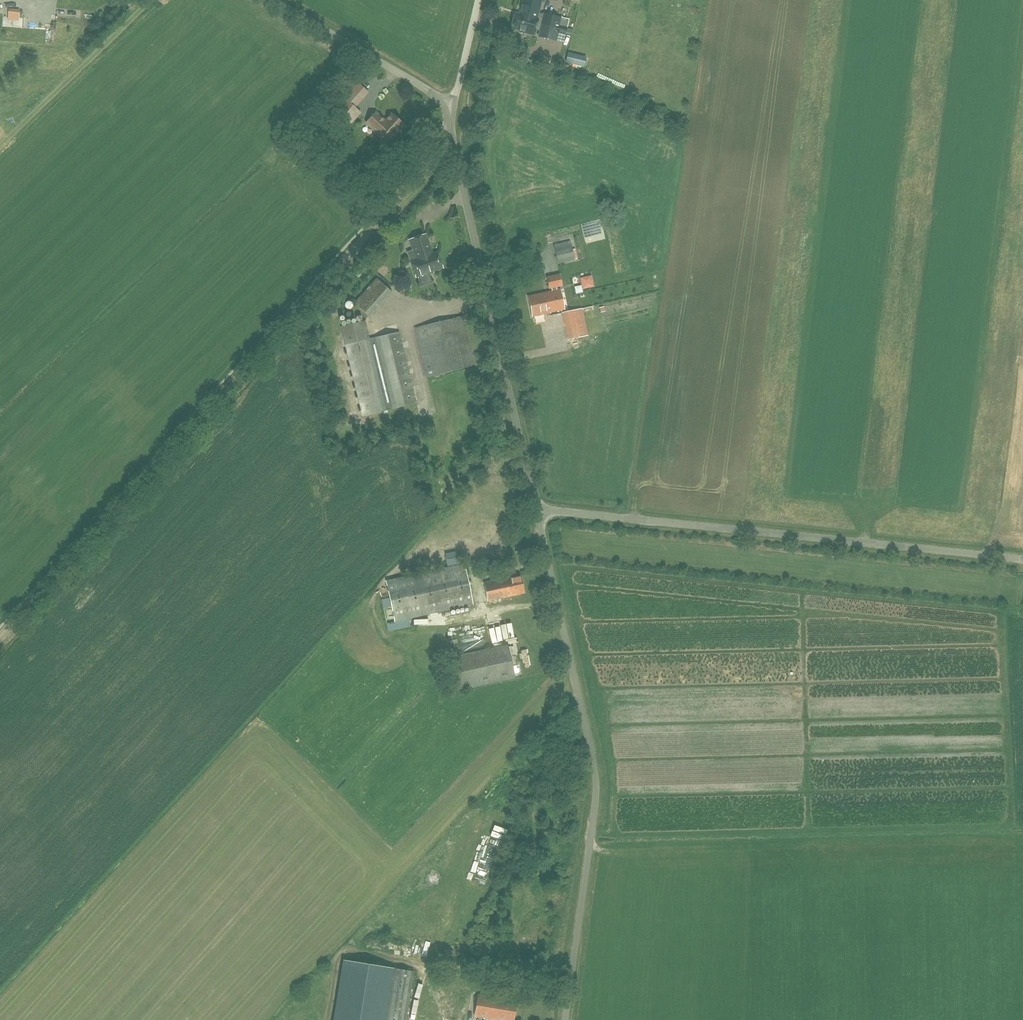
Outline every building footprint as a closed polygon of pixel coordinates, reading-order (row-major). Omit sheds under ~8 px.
[(515,13),(512,28),(526,31),(526,32),(535,35),(536,27),(541,28),(539,36),(563,42),(568,19),(561,18),(544,14),(544,15),(538,14),(541,0),(524,0),(520,15),(515,13)] [(19,12),(8,11),(7,19),(19,20),(19,12)] [(569,55),(567,62),(578,65),(580,58),(569,55)] [(331,110),(348,125),(360,113),(354,108),(368,93),(356,82),(331,110)] [(375,133),(387,143),(404,125),(392,114),(387,120),(384,120),(376,113),(367,123),(377,131),(375,133)] [(410,240),(417,260),(411,262),(416,277),(418,277),(419,278),(429,275),(428,273),(443,268),(437,253),(433,255),(426,235),(410,240)] [(559,264),(575,260),(570,242),(554,246),(559,264)] [(533,316),(548,313),(565,309),(560,289),(558,290),(557,287),(562,286),(560,274),(547,277),(550,288),(552,288),(552,291),(529,296),(533,316)] [(585,288),(596,285),(594,275),(582,278),(585,288)] [(371,317),(392,293),(376,278),(354,303),(371,317)] [(580,337),(575,315),(574,309),(563,312),(569,339),(580,337)] [(426,377),(476,366),(464,316),(415,328),(426,377)] [(363,416),(417,403),(400,332),(370,340),(366,321),(341,327),(363,416)] [(445,554),(447,567),(463,563),(460,550),(445,554)] [(473,605),(464,564),(386,582),(395,623),(473,605)] [(488,601),(524,594),(520,575),(484,583),(488,601)] [(450,632),(453,646),(461,644),(458,630),(450,632)] [(458,691),(515,678),(508,645),(451,659),(458,691)] [(413,972),(343,961),(334,1019),(406,1019),(413,972)] [(477,997),(475,1015),(508,1019),(513,1019),(516,1000),(479,994),(477,997)]
